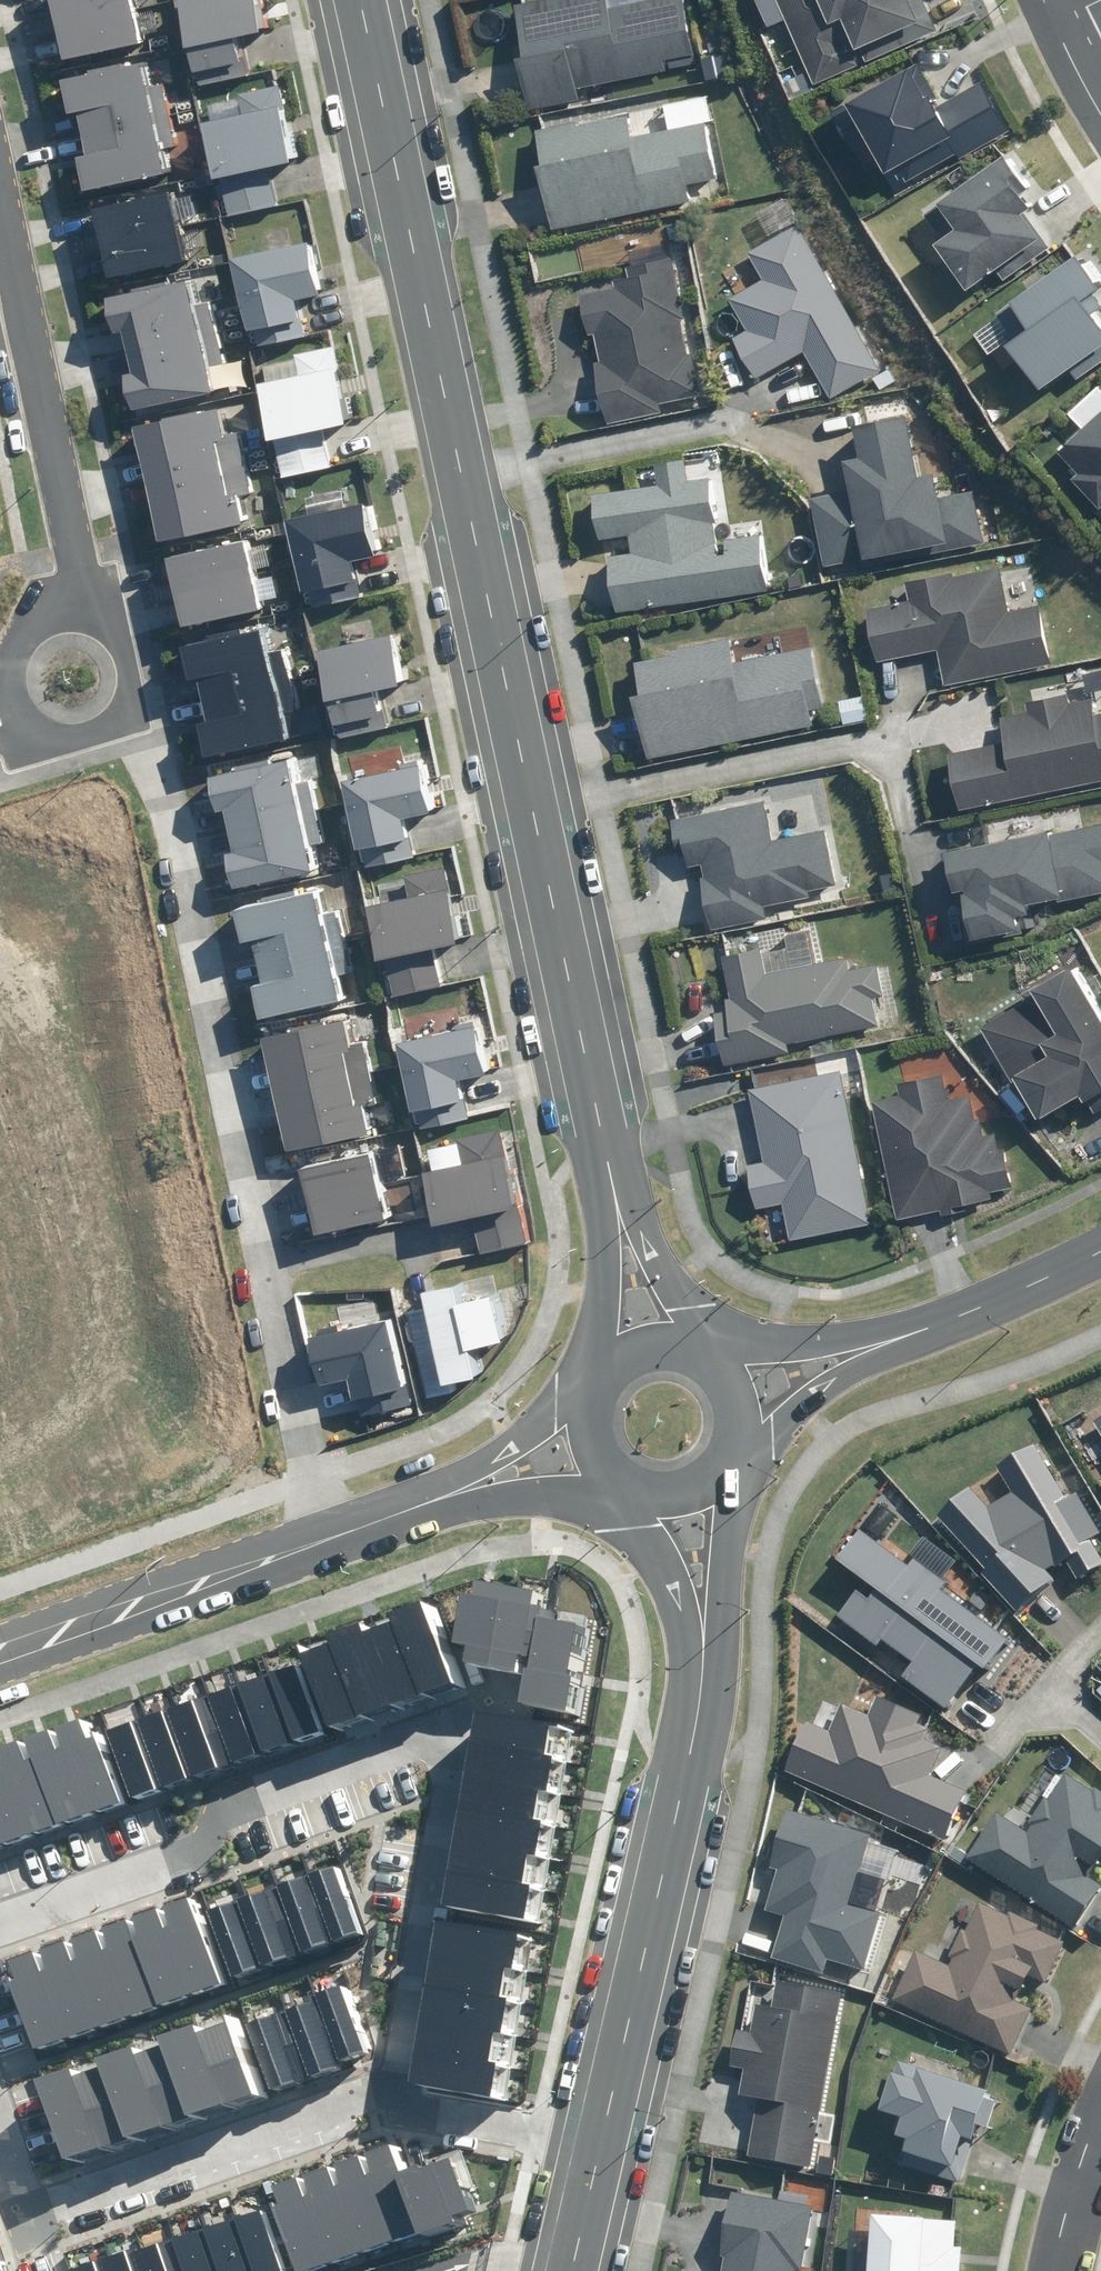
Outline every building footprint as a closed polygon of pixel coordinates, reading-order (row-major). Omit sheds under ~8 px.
[(57,66),(157,45),(147,0),(43,0),(57,66)] [(200,87),(253,76),(249,55),(245,56),(241,36),(266,30),(260,0),(181,0),(200,87)] [(615,0),(542,0),(523,4),(534,55),(527,56),(538,111),(590,100),(587,88),(675,70),(673,60),(703,54),(691,0),(652,0),(616,7),(615,0)] [(816,84),(937,29),(924,0),(777,0),(816,84)] [(153,59),(60,78),(67,112),(75,111),(84,153),(76,155),(82,189),(175,170),(172,155),(187,152),(172,77),(157,80),(153,59)] [(923,60),(854,104),(912,195),(1022,126),(989,73),(947,99),(923,60)] [(292,78),(232,90),(236,107),(197,114),(220,225),(291,211),(283,171),(310,166),(292,78)] [(702,202),(698,184),(727,179),(715,121),(641,136),(636,113),(545,131),(552,164),(548,164),(560,229),(702,202)] [(941,202),(942,204),(929,213),(947,237),(938,243),(972,289),(1000,269),(1008,280),(1054,247),(1028,211),(1034,207),(1025,193),(1032,188),(1007,154),(941,202)] [(181,181),(82,200),(94,260),(85,262),(89,280),(98,279),(99,284),(198,265),(181,181)] [(803,351),(830,398),(879,371),(796,225),(746,253),(762,280),(728,299),(745,331),(733,338),(756,378),(803,351)] [(319,342),(313,312),(342,306),(327,230),(221,251),(240,345),(244,344),(247,357),(319,342)] [(1079,253),(1015,300),(1034,326),(1012,343),(1047,388),(1075,367),(1084,378),(1100,366),(1100,318),(1097,313),(1100,310),(1100,296),(1097,291),(1100,288),(1100,283),(1079,253)] [(713,394),(683,257),(637,267),(639,276),(624,280),(625,286),(589,294),(598,335),(604,334),(610,361),(603,363),(617,423),(672,411),(670,403),(713,394)] [(121,375),(129,411),(210,393),(204,367),(224,362),(211,302),(190,307),(184,282),(105,299),(112,333),(120,331),(129,374),(121,375)] [(337,346),(296,355),(300,374),(258,383),(270,438),(276,437),(284,477),(334,467),(326,426),(350,421),(339,371),(342,370),(337,346)] [(226,396),(125,420),(151,530),(147,531),(152,552),(260,526),(253,499),(263,497),(258,476),(237,481),(231,453),(239,451),(226,396)] [(870,451),(853,455),(859,484),(818,492),(835,571),(873,563),(875,570),(1003,544),(990,484),(960,490),(955,466),(941,469),(928,405),(863,418),(870,451)] [(1066,451),(1086,471),(1078,479),(1100,502),(1100,417),(1066,451)] [(606,556),(615,612),(767,590),(759,535),(715,542),(706,479),(686,482),(683,459),(655,463),(658,487),(590,497),(596,541),(628,537),(631,553),(606,556)] [(345,506),(290,518),(306,591),(313,589),(317,608),(366,597),(358,560),(380,555),(369,501),(345,506)] [(259,529),(163,551),(174,600),(170,600),(175,623),(179,623),(181,633),(277,612),(259,529)] [(922,598),(881,607),(892,660),(952,647),(960,683),(1066,661),(1054,602),(1023,609),(1014,564),(968,574),(967,570),(918,580),(922,598)] [(195,724),(203,758),(284,740),(259,630),(179,648),(187,681),(198,678),(207,721),(195,724)] [(397,632),(322,647),(333,699),(335,698),(340,723),(344,722),(347,737),(395,728),(386,688),(407,684),(397,632)] [(630,698),(643,761),(813,726),(809,709),(823,707),(811,648),(733,663),(728,639),(668,651),(669,657),(633,664),(639,696),(630,698)] [(1015,714),(1020,740),(962,752),(974,807),(1100,781),(1100,697),(1084,701),(1082,692),(1041,700),(1043,708),(1015,714)] [(232,837),(219,840),(231,895),(260,889),(261,896),(336,880),(329,847),(342,845),(325,767),(312,770),(306,742),(203,765),(216,823),(228,820),(232,837)] [(415,837),(411,816),(438,811),(427,761),(350,777),(365,847),(415,837)] [(837,827),(784,837),(776,799),(679,818),(687,857),(694,855),(696,866),(709,863),(711,876),(707,876),(718,929),(776,917),(773,905),(821,895),(819,888),(849,883),(837,827)] [(1032,911),(1043,909),(1041,900),(1071,894),(1072,898),(1100,893),(1100,824),(1066,831),(1065,826),(958,847),(967,889),(974,887),(984,936),(1035,926),(1032,911)] [(455,885),(375,902),(383,957),(465,939),(455,885)] [(330,890),(249,903),(254,932),(265,930),(275,989),(269,990),(272,1011),(347,999),(343,972),(358,969),(348,909),(334,911),(330,890)] [(798,1051),(796,1042),(888,1024),(883,996),(894,994),(888,961),(861,967),(858,954),(774,971),(769,946),(730,954),(738,996),(733,996),(736,1008),(720,1011),(731,1064),(798,1051)] [(1091,953),(1031,988),(1036,996),(987,1025),(1024,1086),(1025,1085),(1048,1124),(1093,1098),(1100,1112),(1100,971),(1091,953)] [(356,1011),(254,1031),(279,1155),(375,1136),(364,1077),(386,1073),(375,1019),(358,1023),(356,1011)] [(479,1023),(399,1039),(413,1110),(465,1100),(460,1078),(489,1072),(479,1023)] [(899,1087),(870,1093),(898,1226),(942,1216),(944,1225),(985,1217),(983,1208),(1021,1200),(1020,1193),(1035,1190),(1031,1171),(1039,1169),(1034,1149),(1027,1151),(1024,1136),(1014,1138),(1011,1121),(1000,1123),(997,1113),(995,1114),(987,1077),(976,1079),(977,1085),(964,1088),(958,1061),(941,1065),(939,1056),(914,1061),(916,1070),(896,1074),(899,1087)] [(843,1059),(746,1081),(766,1169),(732,1177),(743,1226),(788,1216),(794,1243),(880,1223),(843,1059)] [(461,1216),(470,1253),(526,1239),(499,1128),(454,1139),(457,1153),(422,1162),(437,1222),(461,1216)] [(304,1226),(307,1239),(399,1218),(395,1200),(410,1197),(403,1169),(388,1172),(383,1148),(304,1167),(306,1178),(289,1182),(299,1227),(304,1226)] [(448,1257),(386,1272),(417,1406),(457,1397),(455,1388),(484,1381),(478,1353),(502,1348),(488,1285),(469,1289),(466,1278),(454,1281),(448,1257)] [(346,1381),(351,1401),(356,1400),(360,1417),(408,1406),(388,1321),(307,1340),(318,1387),(346,1381)] [(1092,1422),(1100,1438),(1100,1417),(1092,1422)] [(1016,1611),(1054,1578),(1047,1571),(1064,1561),(1074,1579),(1100,1564),(1100,1562),(1088,1539),(1099,1532),(1076,1492),(1064,1498),(1033,1445),(995,1464),(1011,1493),(987,1506),(969,1485),(935,1515),(986,1569),(981,1574),(1016,1611)] [(900,1678),(943,1709),(977,1664),(983,1668),(1004,1640),(938,1590),(945,1581),(915,1559),(910,1566),(858,1528),(835,1559),(874,1588),(868,1596),(858,1590),(838,1617),(877,1646),(882,1639),(912,1661),(900,1678)] [(537,1672),(534,1704),(585,1709),(593,1621),(548,1617),(550,1591),(486,1585),(479,1667),(537,1672)] [(445,1605),(317,1653),(346,1732),(475,1683),(445,1605)] [(316,1665),(122,1729),(145,1799),(339,1736),(316,1665)] [(786,1770),(944,1838),(964,1791),(928,1775),(941,1746),(925,1739),(930,1729),(917,1724),(921,1715),(876,1696),(868,1715),(841,1704),(829,1732),(807,1722),(786,1770)] [(576,1727),(490,1712),(426,2081),(512,2096),(576,1727)] [(0,1774),(0,1846),(133,1800),(111,1736),(0,1774)] [(963,1861),(1028,1907),(1030,1905),(1080,1940),(1100,1910),(1100,1773),(1099,1772),(1097,1775),(1084,1766),(1086,1764),(1077,1757),(1062,1777),(1059,1775),(1046,1794),(1042,1791),(1037,1798),(1041,1801),(1031,1816),(1007,1799),(963,1861)] [(770,1957),(821,1972),(825,1959),(863,1970),(880,1914),(848,1904),(869,1833),(787,1809),(770,1868),(775,1869),(764,1909),(782,1915),(770,1957)] [(217,1902),(243,1981),(372,1939),(346,1860),(217,1902)] [(921,1945),(892,2004),(1004,2058),(1006,2054),(1014,2057),(1038,2007),(1027,2002),(1037,1981),(1049,1986),(1072,1938),(1049,1927),(1051,1922),(1015,1905),(1013,1910),(983,1896),(969,1925),(965,1924),(948,1958),(921,1945)] [(46,2045),(230,1985),(206,1913),(22,1973),(46,2045)] [(855,1997),(857,1987),(778,1972),(773,1999),(757,1996),(751,2024),(736,2021),(726,2073),(741,2076),(738,2096),(720,2093),(719,2101),(754,2108),(744,2165),(821,2179),(825,2159),(816,2157),(847,1996),(855,1997)] [(354,1989),(261,2019),(283,2085),(375,2054),(354,1989)] [(249,2025),(58,2088),(79,2152),(270,2090),(249,2025)] [(1007,2088),(894,2052),(873,2118),(887,2122),(881,2141),(898,2147),(891,2169),(963,2192),(972,2162),(982,2165),(987,2149),(997,2152),(1015,2098),(1005,2095),(1007,2088)] [(451,2144),(284,2199),(307,2268),(474,2213),(451,2144)] [(811,2205),(730,2192),(719,2256),(723,2256),(721,2270),(800,2270),(811,2205)] [(81,2264),(83,2270),(293,2270),(296,2270),(274,2201),(81,2264)] [(961,2249),(953,2249),(955,2221),(870,2214),(866,2270),(959,2270),(961,2249)] [(0,2241),(0,2270),(10,2270),(0,2241)]
